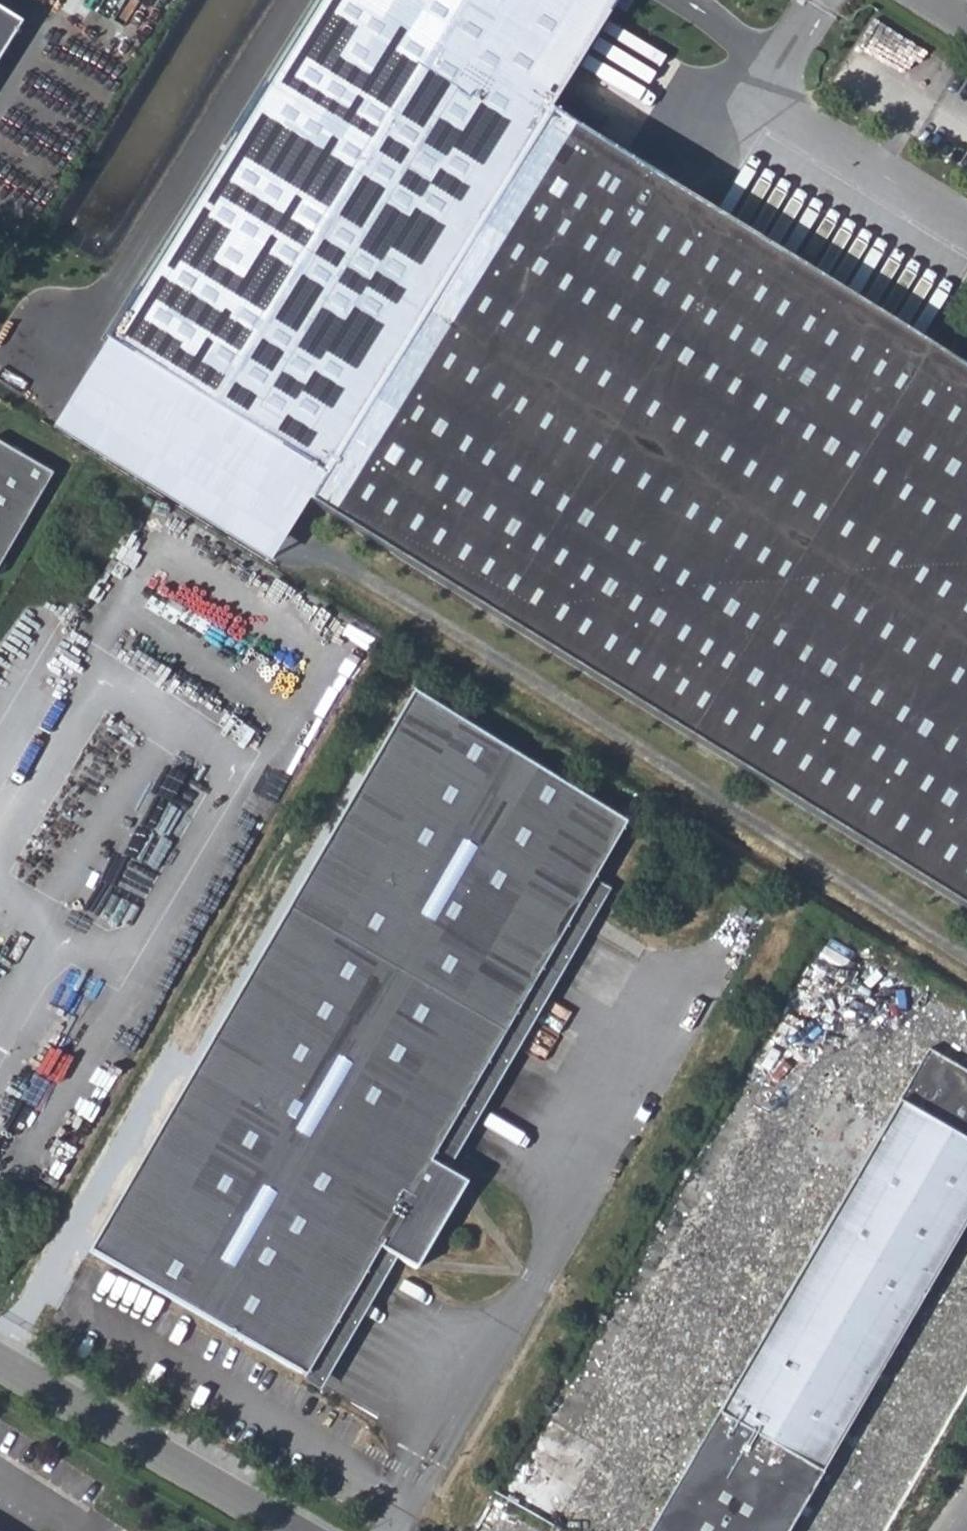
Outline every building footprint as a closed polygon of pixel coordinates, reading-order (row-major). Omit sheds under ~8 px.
[(300,501),(540,108),(607,0),(323,0),(59,427),(266,555),(300,501)] [(21,17),(0,4),(0,49),(21,17)] [(966,912),(966,394),(748,259),(714,238),(645,195),(656,179),(540,108),(300,501),(966,912)] [(656,179),(645,195),(714,238),(748,259),(966,394),(966,370),(656,179)] [(0,444),(0,565),(52,475),(0,444)] [(409,697),(87,1252),(232,1335),(303,1377),(378,1248),(395,1258),(415,1270),(465,1183),(446,1171),(428,1162),(593,880),(626,823),(409,697)] [(593,880),(428,1162),(446,1171),(610,889),(593,880)] [(647,1530),(787,1530),(966,1220),(966,1073),(926,1050),(647,1530)] [(303,1377),(232,1335),(231,1336),(318,1391),(395,1258),(378,1248),(303,1377)]
